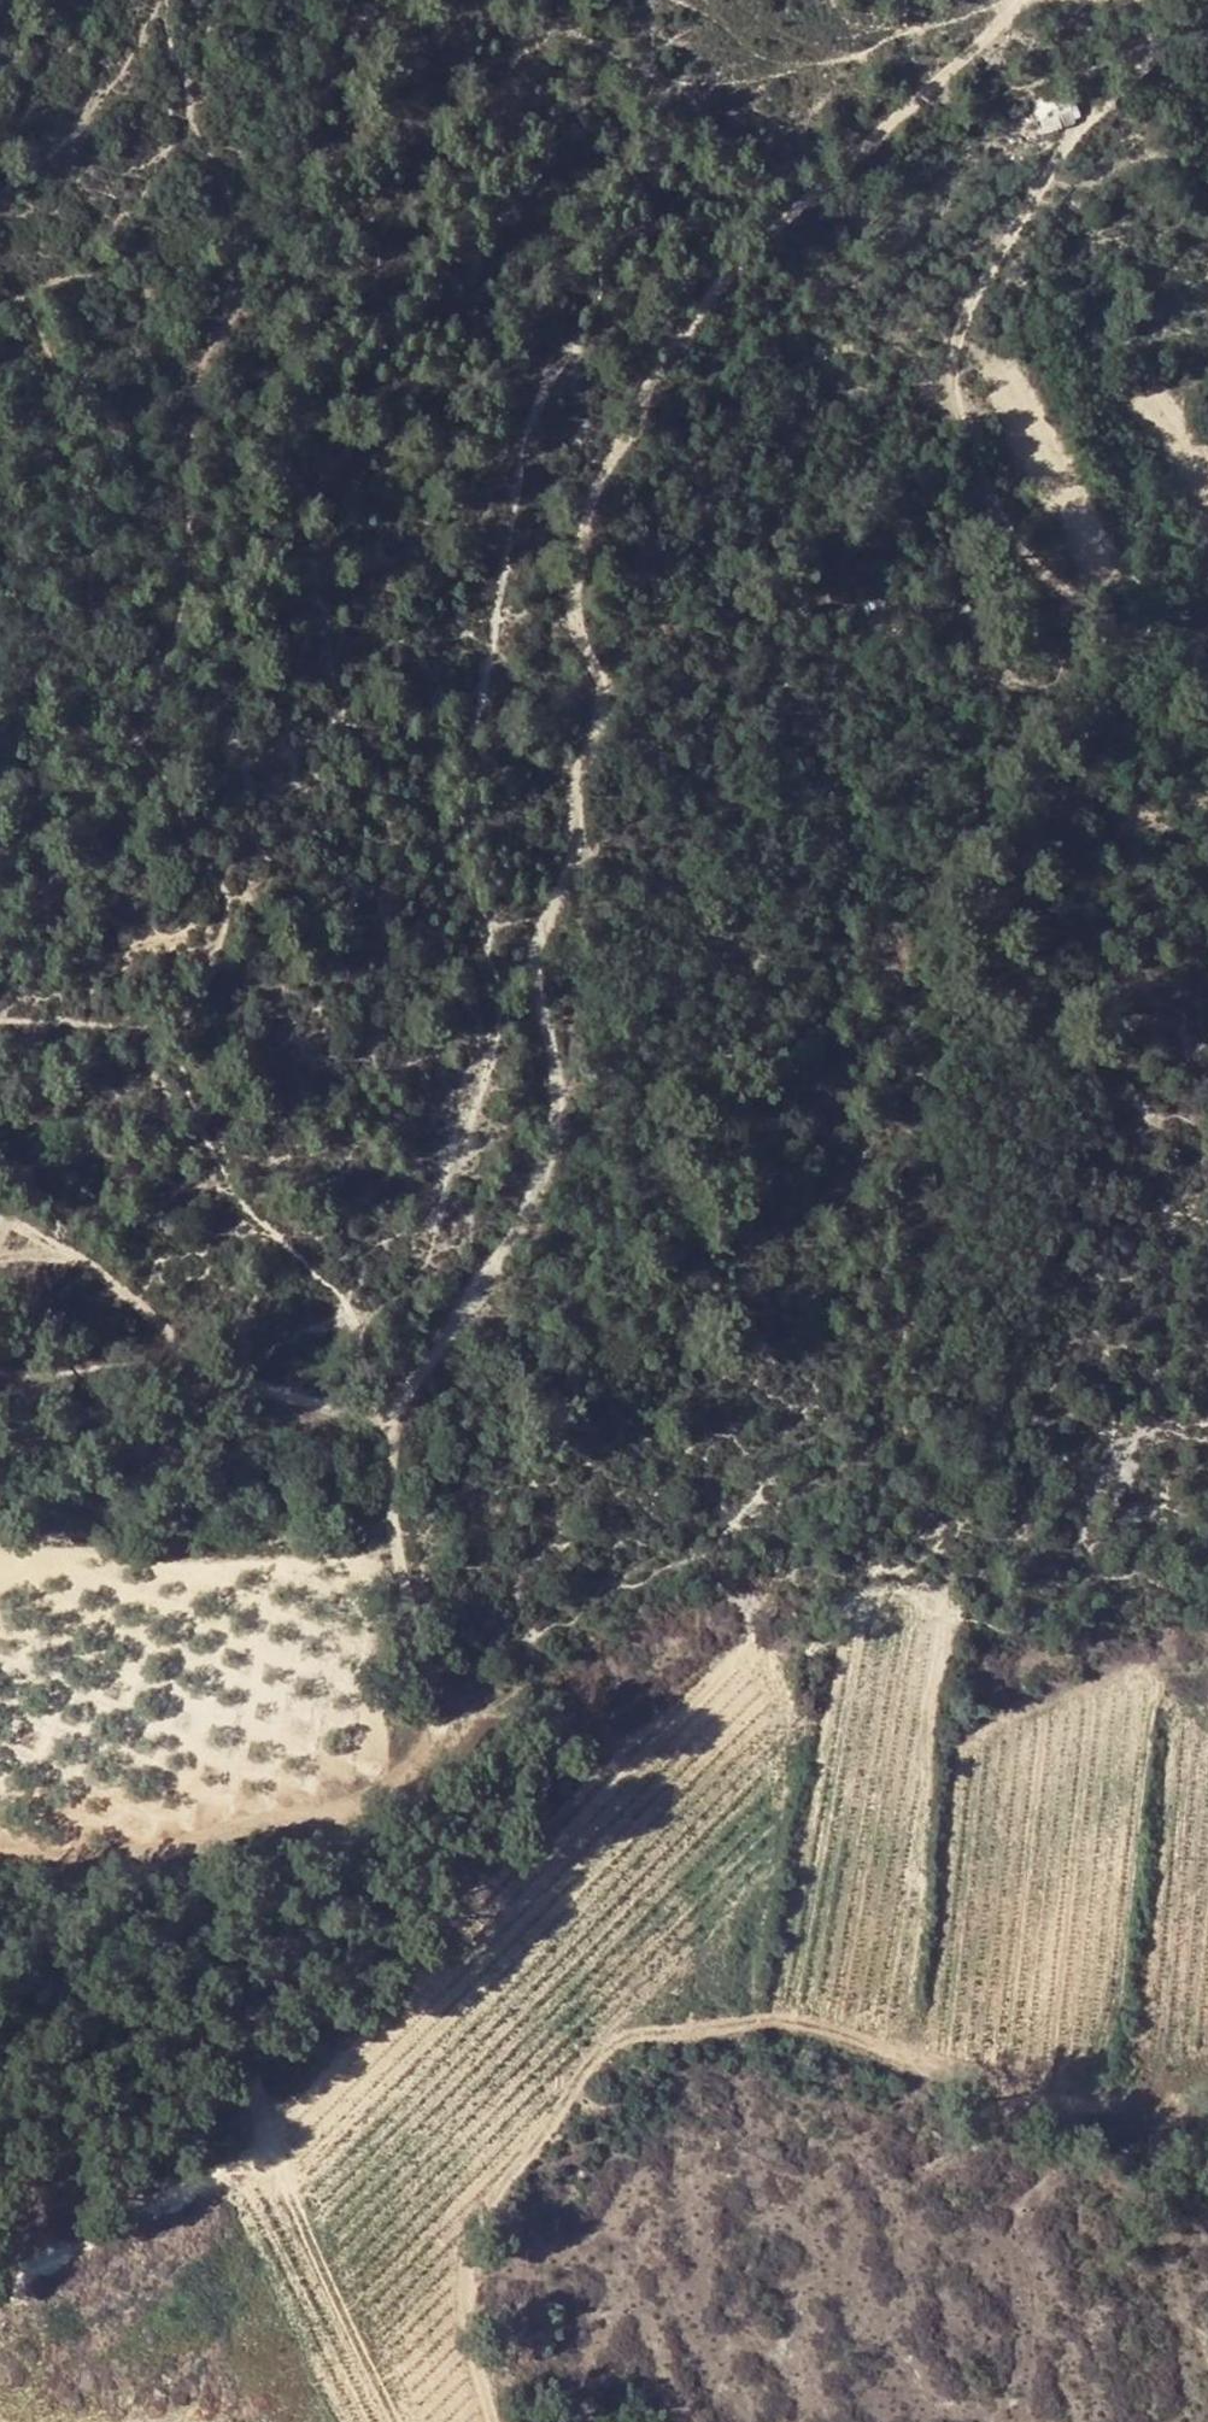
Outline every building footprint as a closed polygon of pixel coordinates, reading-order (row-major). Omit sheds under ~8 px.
[(1043,129),(1076,121),(1072,106),(1070,94),(1068,90),(1036,99),(1043,129)] [(1076,93),(1070,94),(1072,106),(1078,105),(1076,93)]
